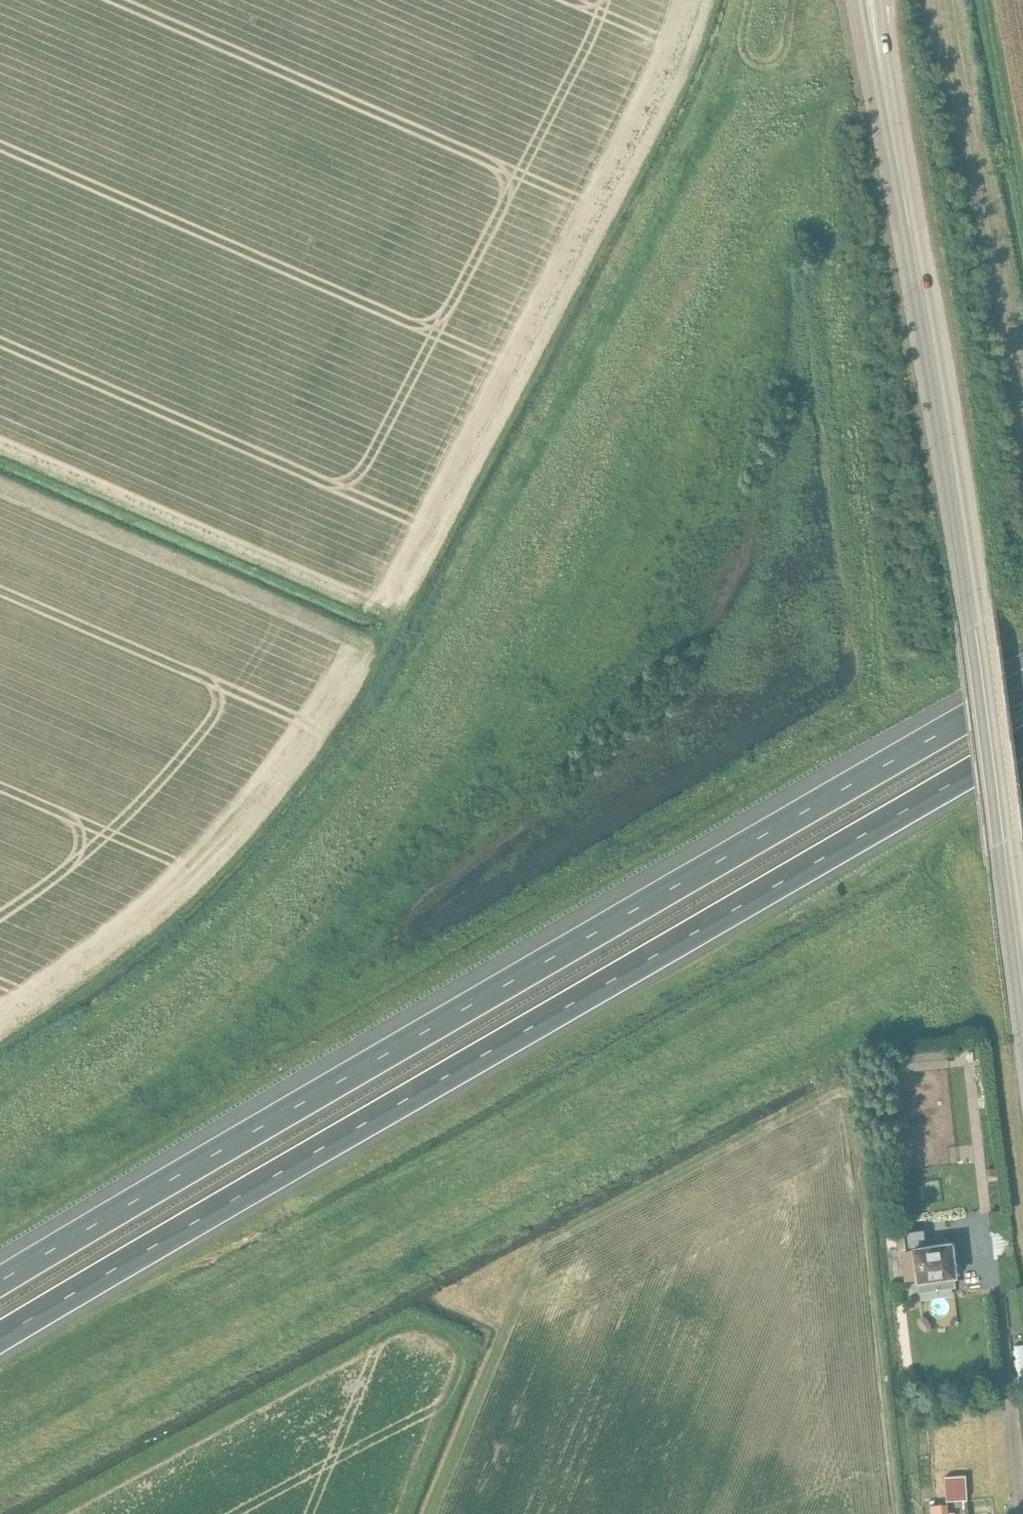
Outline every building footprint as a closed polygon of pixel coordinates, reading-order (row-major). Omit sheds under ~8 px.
[(905,1071),(943,1067),(947,1066),(945,1048),(903,1053),(905,1071)] [(984,1096),(977,1097),(978,1110),(985,1109),(984,1096)] [(994,1168),(987,1168),(988,1181),(995,1180),(994,1168)] [(925,1244),(924,1228),(902,1230),(904,1248),(912,1247),(915,1280),(917,1280),(917,1290),(953,1287),(953,1276),(955,1276),(954,1273),(957,1270),(956,1263),(953,1260),(951,1241),(925,1244)] [(1013,1345),(1018,1386),(1022,1385),(1022,1349),(1022,1344),(1013,1345)] [(964,1475),(943,1476),(944,1500),(965,1499),(964,1475)] [(929,1513),(947,1513),(946,1505),(928,1506),(929,1513)]
